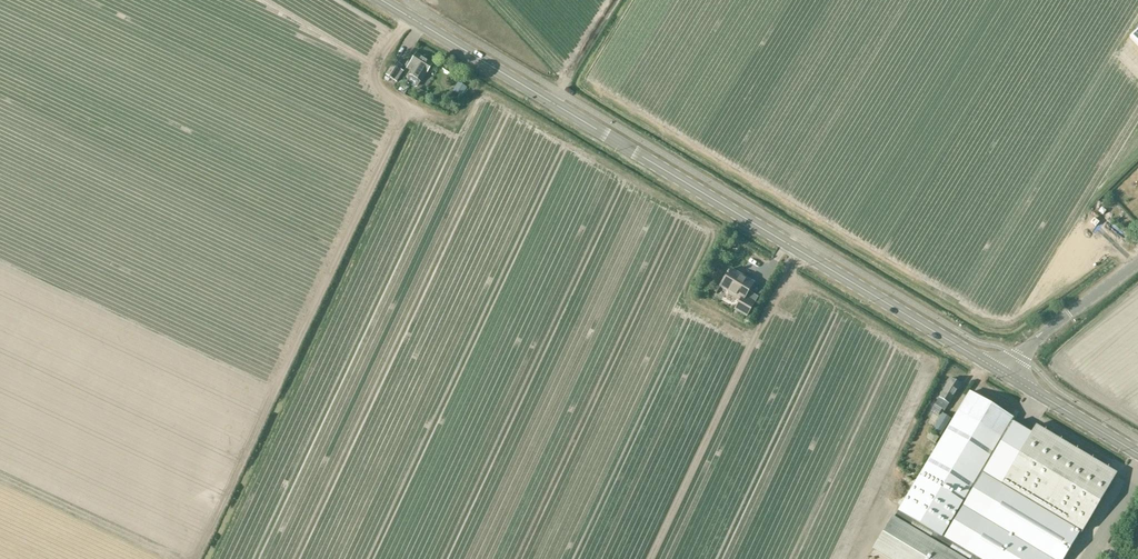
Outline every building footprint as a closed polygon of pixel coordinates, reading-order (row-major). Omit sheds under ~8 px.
[(1129,38),(1137,47),(1137,30),(1129,38)] [(417,53),(411,61),(409,60),(405,66),(407,67),(406,68),(412,72),(410,75),(421,82),(426,74),(433,64),(417,53)] [(403,66),(394,61),(385,75),(397,82),(404,71),(401,69),(403,66)] [(468,88),(458,82),(452,91),(462,97),(468,88)] [(731,270),(720,288),(727,292),(727,294),(739,301),(734,310),(746,317),(754,303),(758,297),(748,291),(753,283),(731,270)] [(949,404),(961,385),(950,378),(939,398),(931,411),(938,415),(942,409),(945,411),(949,404)] [(953,420),(938,444),(930,456),(897,511),(894,517),(893,516),(872,550),(887,558),(1063,558),(1079,532),(1081,533),(1115,476),(1035,428),(1025,444),(1004,432),(1013,418),(969,392),(953,420)] [(942,414),(932,429),(941,435),(951,419),(942,414)]
